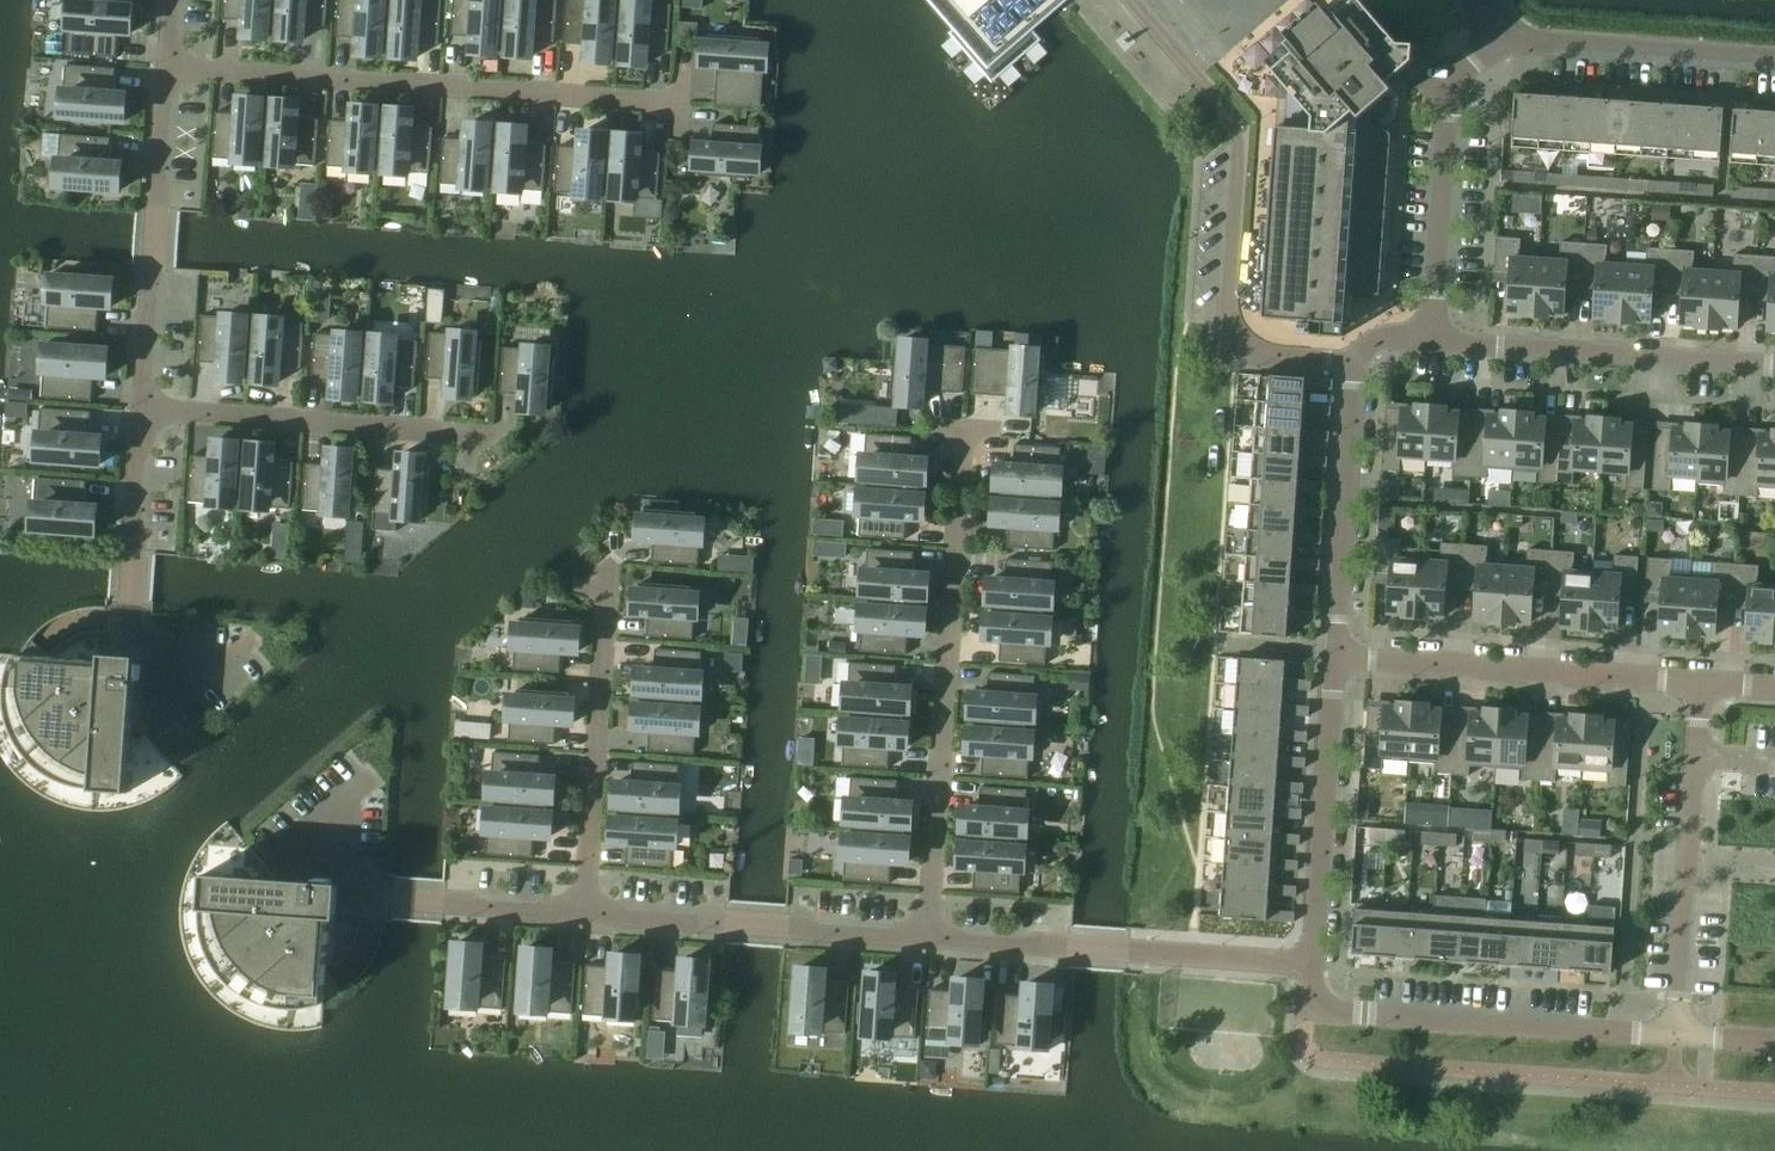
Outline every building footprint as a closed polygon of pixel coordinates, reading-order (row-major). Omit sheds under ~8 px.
[(275,0),(223,0),(222,19),(244,21),(242,36),(266,38),(267,33),(272,33),(275,0)] [(272,33),(278,34),(278,39),(302,41),(303,25),(324,26),(326,0),(275,0),(272,33)] [(390,0),(338,0),(336,37),(357,38),(356,54),(380,56),(380,50),(386,51),(390,0)] [(386,51),(392,51),(392,57),(416,58),(417,43),(438,44),(441,0),(396,0),(391,0),(390,0),(386,51)] [(505,0),(453,0),(451,35),(472,37),(471,53),(495,54),(495,49),(501,50),(505,0)] [(501,50),(507,50),(507,55),(531,57),(532,41),(553,43),(556,0),(505,0),(501,50)] [(619,7),(613,6),(614,0),(568,0),(565,44),(587,45),(586,61),(609,63),(610,57),(616,58),(619,7)] [(616,58),(622,58),(621,63),(645,65),(646,49),(668,51),(671,5),(649,3),(650,0),(646,0),(626,0),(625,7),(619,7),(616,58)] [(1063,0),(932,0),(957,30),(952,34),(953,36),(954,35),(992,79),(1038,39),(1029,30),(1063,0)] [(1298,321),(1297,333),(1343,337),(1343,324),(1346,324),(1348,293),(1380,295),(1391,135),(1385,128),(1380,122),(1382,120),(1385,117),(1389,110),(1390,105),(1390,99),(1387,95),(1393,90),(1388,83),(1424,52),(1426,50),(1425,49),(1426,48),(1384,0),(1169,0),(1276,126),(1272,189),(1262,318),(1298,321)] [(129,34),(131,6),(67,1),(65,29),(68,30),(66,54),(115,58),(117,33),(129,34)] [(714,106),(760,109),(763,70),(766,70),(768,46),(759,46),(760,39),(709,35),(708,42),(703,42),(701,65),(717,66),(714,106)] [(113,93),(115,69),(65,65),(63,90),(60,89),(58,117),(123,122),(125,94),(113,93)] [(1568,97),(1542,96),(1515,94),(1512,138),(1539,140),(1564,142),(1568,97)] [(1619,101),(1593,99),(1568,97),(1564,142),(1590,144),(1616,145),(1619,101)] [(264,157),(267,106),(261,105),(262,100),(238,98),(237,114),(215,112),(212,158),(234,160),(233,163),(257,165),(258,156),(264,157)] [(267,106),(264,157),(270,157),(269,166),(293,167),(293,164),(314,166),(318,120),(296,118),(297,103),(274,101),(273,106),(267,106)] [(1667,149),(1671,105),(1645,103),(1619,101),(1616,145),(1642,147),(1667,149)] [(1724,109),(1696,107),(1671,105),(1667,149),(1693,151),(1720,153),(1724,109)] [(378,165),(382,114),(376,113),(376,108),(352,106),(351,122),(330,121),(326,167),(348,168),(348,171),(371,173),(372,164),(378,165)] [(382,114),(378,165),(384,165),(383,174),(407,175),(407,172),(429,174),(432,128),(411,126),(412,111),(388,109),(388,114),(382,114)] [(1760,111),(1733,109),(1730,154),(1757,156),(1774,157),(1774,112),(1760,111)] [(492,182),(495,131),(489,131),(490,126),(466,124),(465,140),(443,138),(440,184),(462,186),(461,189),(485,191),(486,182),(492,182)] [(757,149),(759,127),(713,124),(711,145),(696,144),(694,168),(699,168),(699,175),(750,179),(750,172),(759,173),(761,149),(757,149)] [(495,131),(492,182),(498,183),(497,191),(521,193),(521,190),(543,191),(546,146),(524,144),(526,128),(502,127),(501,132),(495,131)] [(606,191),(610,140),(604,139),(604,134),(581,132),(579,148),(558,146),(555,192),(576,194),(576,197),(600,199),(600,190),(606,191)] [(108,163),(110,138),(60,135),(58,159),(55,159),(53,187),(118,191),(120,164),(108,163)] [(610,140),(606,191),(612,191),(611,200),(635,201),(635,198),(657,200),(660,154),(639,152),(640,136),(616,135),(616,140),(610,140)] [(1514,171),(1513,182),(1531,183),(1531,172),(1514,171)] [(1531,172),(1531,183),(1548,185),(1548,174),(1531,172)] [(1548,174),(1548,185),(1561,186),(1562,175),(1548,174)] [(1562,175),(1561,186),(1578,187),(1579,176),(1562,175)] [(1579,176),(1578,187),(1587,187),(1596,188),(1597,177),(1588,177),(1579,176)] [(1597,177),(1596,188),(1613,189),(1614,178),(1597,177)] [(1614,178),(1613,189),(1630,191),(1631,180),(1614,178)] [(1631,180),(1630,191),(1648,192),(1648,181),(1631,180)] [(1648,181),(1648,192),(1664,193),(1665,182),(1648,181)] [(1665,182),(1664,193),(1678,194),(1679,183),(1665,182)] [(1679,183),(1678,194),(1696,195),(1696,184),(1679,183)] [(1696,184),(1696,195),(1713,196),(1714,186),(1696,184)] [(1732,187),(1731,198),(1749,199),(1749,188),(1732,187)] [(1749,188),(1749,199),(1766,200),(1767,189),(1749,188)] [(1766,200),(1774,201),(1774,190),(1767,189),(1766,200)] [(1654,204),(1653,217),(1669,218),(1670,205),(1654,204)] [(1535,316),(1539,260),(1519,258),(1520,239),(1496,237),(1493,271),(1510,272),(1507,312),(1522,313),(1522,315),(1535,316)] [(1581,277),(1583,243),(1560,242),(1559,261),(1539,260),(1535,316),(1547,317),(1547,314),(1562,316),(1565,276),(1581,277)] [(1621,323),(1626,260),(1606,259),(1607,245),(1583,243),(1581,277),(1597,278),(1594,318),(1609,319),(1609,322),(1621,323)] [(1668,284),(1670,250),(1647,248),(1646,262),(1626,260),(1621,323),(1634,323),(1634,321),(1649,322),(1652,282),(1668,284)] [(1708,329),(1713,266),(1693,265),(1694,251),(1670,250),(1668,284),(1684,285),(1681,324),(1696,325),(1696,328),(1708,329)] [(1755,290),(1757,256),(1733,254),(1732,268),(1713,266),(1708,329),(1721,330),(1721,327),(1736,328),(1739,289),(1755,290)] [(1757,256),(1755,290),(1770,291),(1768,330),(1774,331),(1774,257),(1757,256)] [(110,308),(112,280),(47,275),(45,303),(48,303),(46,328),(96,331),(98,307),(110,308)] [(248,376),(252,325),(246,325),(246,316),(223,314),(222,317),(201,316),(197,362),(219,363),(218,379),(242,381),(242,376),(248,376)] [(252,325),(248,376),(254,377),(253,382),(277,383),(278,368),(300,369),(303,323),(282,322),(282,319),(258,317),(258,326),(252,325)] [(474,341),(475,333),(451,331),(451,334),(430,332),(426,378),(448,380),(446,396),(470,397),(470,392),(477,393),(481,342),(474,341)] [(362,394),(365,343),(359,342),(360,334),(336,332),(336,335),(315,334),(311,380),(333,381),(332,397),(355,399),(356,393),(362,394)] [(365,343),(362,394),(368,394),(367,400),(391,401),(392,386),(414,387),(417,341),(395,340),(396,337),(372,335),(371,343),(365,343)] [(962,393),(965,347),(926,344),(926,341),(902,340),(902,348),(895,348),(891,399),(898,399),(897,404),(921,406),(922,390),(962,393)] [(105,377),(107,349),(42,345),(40,373),(43,373),(41,397),(91,401),(93,376),(105,377)] [(548,356),(548,347),(525,346),(524,349),(503,347),(499,393),(521,395),(520,411),(544,412),(544,407),(551,407),(555,357),(548,356)] [(1037,358),(1038,349),(1014,348),(1014,350),(974,348),(971,394),(1011,397),(1010,412),(1033,414),(1034,409),(1041,409),(1044,358),(1037,358)] [(1259,375),(1257,401),(1303,405),(1303,404),(1304,388),(1332,390),(1333,380),(1259,374),(1259,375)] [(1257,401),(1255,427),(1301,430),(1301,429),(1303,414),(1330,415),(1331,405),(1303,404),(1303,405),(1257,401)] [(834,416),(834,422),(880,426),(881,408),(842,405),(841,416),(834,416)] [(1427,459),(1430,406),(1416,405),(1415,409),(1402,408),(1402,410),(1386,409),(1381,471),(1399,472),(1400,457),(1427,459)] [(1469,477),(1473,415),(1458,414),(1458,412),(1445,412),(1445,407),(1430,406),(1427,459),(1453,461),(1452,476),(1469,477)] [(88,436),(90,412),(41,408),(39,433),(36,433),(34,461),(99,465),(101,437),(88,436)] [(1513,471),(1517,412),(1502,411),(1502,416),(1489,415),(1488,416),(1473,415),(1469,477),(1486,478),(1486,469),(1513,471)] [(1555,483),(1560,421),(1545,420),(1545,419),(1532,418),(1532,413),(1517,412),(1513,471),(1539,473),(1538,482),(1555,483)] [(1600,471),(1604,418),(1589,417),(1589,422),(1575,421),(1575,422),(1560,421),(1555,483),(1573,485),(1574,469),(1600,471)] [(1604,418),(1600,471),(1627,473),(1625,488),(1643,490),(1648,428),(1632,427),(1632,425),(1618,424),(1619,419),(1604,418)] [(1697,483),(1702,425),(1687,424),(1686,429),(1674,428),(1673,429),(1657,428),(1653,490),(1670,491),(1672,476),(1697,478),(1697,483)] [(1740,496),(1744,435),(1729,433),(1729,432),(1716,431),(1717,426),(1702,425),(1697,483),(1724,485),(1723,495),(1740,496)] [(1255,427),(1253,453),(1300,456),(1300,455),(1301,439),(1328,441),(1329,431),(1301,429),(1301,430),(1255,427)] [(1773,430),(1773,435),(1760,434),(1760,436),(1744,435),(1740,496),(1757,497),(1758,488),(1774,489),(1774,430),(1773,430)] [(867,486),(918,489),(919,483),(924,484),(926,460),(910,459),(911,437),(865,434),(864,456),(861,455),(859,479),(868,480),(867,486)] [(239,500),(243,449),(237,448),(237,443),(213,441),(212,457),(191,456),(187,502),(209,503),(209,506),(233,508),(233,499),(239,500)] [(243,449),(239,500),(245,500),(244,509),(268,510),(268,507),(290,509),(293,463),(272,461),(273,446),(249,444),(249,449),(243,449)] [(1000,495),(1051,499),(1052,493),(1060,493),(1062,470),(1059,469),(1060,448),(1014,444),(1013,466),(997,465),(995,489),(1001,489),(1000,495)] [(355,508),(358,457),(351,456),(351,451),(328,449),(327,465),(305,464),(302,510),(323,511),(323,514),(347,516),(348,507),(355,508)] [(1253,453),(1251,478),(1298,482),(1298,481),(1299,465),(1326,467),(1327,457),(1300,455),(1300,456),(1253,453)] [(426,513),(430,462),(423,461),(423,456),(399,455),(398,470),(377,469),(373,515),(395,516),(395,519),(418,521),(419,512),(426,513)] [(83,506),(85,481),(36,478),(34,502),(31,502),(29,530),(94,535),(96,507),(83,506)] [(1251,478),(1249,504),(1296,507),(1296,506),(1297,491),(1325,493),(1325,483),(1298,481),(1298,482),(1251,478)] [(918,495),(918,489),(867,486),(867,491),(858,491),(857,515),(860,515),(858,536),(904,540),(906,518),(921,519),(923,496),(918,495)] [(1051,505),(1051,499),(1000,495),(1000,501),(995,501),(993,524),(1009,525),(1007,547),(1053,550),(1055,529),(1058,529),(1059,505),(1051,505)] [(1649,503),(1648,516),(1660,516),(1660,508),(1656,503),(1649,503)] [(1249,504),(1248,530),(1294,533),(1294,532),(1295,516),(1323,518),(1323,508),(1296,506),(1296,507),(1249,504)] [(1633,504),(1632,515),(1642,515),(1643,504),(1633,504)] [(695,520),(696,513),(645,509),(644,516),(639,516),(637,539),(653,541),(651,562),(697,566),(699,544),(702,544),(704,520),(695,520)] [(1562,512),(1562,522),(1572,522),(1573,513),(1562,512)] [(1648,519),(1648,530),(1662,531),(1663,520),(1648,519)] [(1695,523),(1694,536),(1700,536),(1707,530),(1707,523),(1695,523)] [(1378,524),(1378,536),(1387,537),(1388,525),(1378,524)] [(1248,530),(1246,556),(1292,559),(1292,558),(1293,542),(1321,544),(1322,534),(1294,532),(1294,533),(1248,530)] [(280,531),(279,544),(292,545),(292,531),(280,531)] [(1415,618),(1419,561),(1399,559),(1401,540),(1376,538),(1374,572),(1391,573),(1388,613),(1403,614),(1403,617),(1415,618)] [(1462,579),(1464,545),(1440,543),(1439,562),(1419,561),(1415,618),(1428,618),(1428,616),(1443,617),(1446,577),(1462,579)] [(1502,624),(1506,561),(1486,560),(1487,546),(1464,545),(1462,579),(1477,580),(1475,619),(1490,620),(1490,623),(1502,624)] [(869,601),(920,604),(920,598),(925,599),(927,575),(911,574),(913,552),(867,549),(865,571),(862,570),(861,594),(869,595),(869,601)] [(1548,585),(1551,551),(1527,549),(1526,563),(1506,561),(1502,624),(1514,625),(1515,622),(1530,623),(1533,584),(1548,585)] [(1589,630),(1593,568),(1592,567),(1592,573),(1573,572),(1574,553),(1551,551),(1548,585),(1564,586),(1561,625),(1577,626),(1576,629),(1589,630)] [(1593,568),(1589,630),(1601,631),(1601,628),(1617,629),(1620,590),(1636,591),(1639,557),(1614,555),(1613,569),(1593,568)] [(1246,556),(1244,581),(1290,585),(1290,584),(1292,568),(1319,570),(1320,560),(1292,558),(1292,559),(1246,556)] [(1686,637),(1690,580),(1671,579),(1672,560),(1648,558),(1645,592),(1662,593),(1659,632),(1674,633),(1674,636),(1686,637)] [(992,609),(1043,613),(1044,607),(1052,608),(1054,584),(1051,584),(1052,562),(1006,559),(1005,580),(989,579),(987,603),(993,603),(992,609)] [(1733,598),(1735,564),(1712,563),(1710,582),(1690,580),(1686,637),(1699,638),(1699,635),(1714,636),(1717,597),(1733,598)] [(1774,617),(1774,586),(1757,585),(1759,566),(1735,564),(1733,598),(1748,599),(1746,638),(1761,640),(1761,642),(1773,643),(1774,617)] [(1244,581),(1242,607),(1288,610),(1289,609),(1290,594),(1317,596),(1318,586),(1290,584),(1290,585),(1244,581)] [(690,594),(690,587),(639,583),(639,590),(634,590),(632,613),(648,615),(646,636),(692,640),(694,618),(697,618),(698,594),(690,594)] [(919,610),(920,604),(869,601),(868,607),(860,606),(858,630),(861,630),(860,651),(906,655),(907,633),(923,634),(925,611),(919,610)] [(1240,634),(1287,637),(1287,635),(1288,619),(1315,621),(1316,611),(1289,609),(1288,610),(1242,607),(1240,634)] [(1043,619),(1043,613),(992,609),(992,615),(986,615),(985,639),(1000,640),(999,661),(1045,665),(1046,643),(1050,643),(1051,620),(1043,619)] [(573,628),(574,621),(523,618),(522,625),(514,624),(512,648),(515,648),(513,670),(559,673),(561,651),(577,653),(578,629),(573,628)] [(735,619),(733,645),(747,646),(749,620),(735,619)] [(829,643),(829,655),(844,655),(844,644),(829,643)] [(641,699),(692,703),(692,697),(701,697),(702,674),(699,673),(701,652),(655,649),(653,670),(638,669),(636,693),(641,693),(641,699)] [(137,657),(136,657),(134,657),(134,664),(104,662),(104,655),(101,654),(101,661),(17,655),(15,658),(16,658),(24,659),(22,689),(8,688),(8,701),(9,712),(11,721),(15,732),(16,733),(24,727),(40,746),(29,755),(31,757),(41,747),(58,766),(50,773),(52,775),(62,780),(72,783),(82,786),(87,787),(87,788),(88,788),(88,787),(92,788),(92,790),(95,791),(96,777),(125,780),(124,793),(127,793),(137,657)] [(1238,658),(1237,684),(1283,688),(1283,689),(1310,691),(1311,681),(1283,679),(1285,663),(1285,661),(1238,658)] [(851,714),(902,718),(902,712),(908,712),(909,689),(894,687),(895,666),(849,663),(848,684),(845,684),(843,707),(851,708),(851,714)] [(974,723),(1025,727),(1026,721),(1034,721),(1036,698),(1033,697),(1034,676),(988,672),(987,694),(971,693),(970,717),(975,717),(974,723)] [(1069,674),(1068,688),(1088,689),(1089,675),(1069,674)] [(1237,684),(1235,710),(1281,713),(1281,714),(1308,716),(1309,706),(1282,704),(1283,689),(1283,688),(1237,684)] [(568,700),(569,693),(518,689),(517,696),(508,696),(507,719),(510,720),(508,741),(554,744),(556,723),(572,724),(573,700),(568,700)] [(691,709),(692,703),(641,699),(640,705),(635,705),(633,728),(649,729),(648,751),(693,754),(695,733),(698,733),(700,709),(691,709)] [(1409,762),(1413,703),(1398,702),(1398,707),(1384,706),(1384,707),(1368,706),(1364,768),(1382,770),(1382,760),(1409,762)] [(1452,774),(1456,713),(1441,712),(1441,710),(1428,709),(1428,704),(1413,703),(1409,762),(1435,764),(1435,773),(1452,774)] [(1496,768),(1500,709),(1485,708),(1485,713),(1471,712),(1471,714),(1456,713),(1452,774),(1469,776),(1469,766),(1496,768)] [(1538,781),(1543,719),(1528,718),(1528,716),(1514,715),(1515,710),(1500,709),(1496,768),(1522,770),(1521,779),(1538,781)] [(1235,710),(1233,736),(1279,739),(1279,740),(1307,742),(1307,732),(1280,730),(1281,714),(1281,713),(1235,710)] [(902,724),(902,718),(851,714),(851,720),(842,719),(840,743),(843,743),(842,765),(888,768),(889,747),(905,748),(907,724),(902,724)] [(1583,768),(1587,715),(1572,714),(1571,719),(1558,718),(1558,720),(1543,719),(1538,781),(1555,782),(1556,767),(1583,768)] [(1587,715),(1583,768),(1609,770),(1608,786),(1626,787),(1631,725),(1614,724),(1615,722),(1601,721),(1602,716),(1587,715)] [(1025,733),(1025,727),(974,723),(974,729),(969,728),(967,752),(983,753),(981,775),(1027,778),(1029,757),(1032,757),(1033,733),(1025,733)] [(476,725),(475,739),(489,740),(490,725),(476,725)] [(1233,736),(1231,762),(1277,765),(1277,766),(1305,768),(1305,758),(1278,756),(1279,740),(1279,739),(1233,736)] [(495,804),(546,807),(546,801),(552,802),(553,778),(538,777),(539,755),(493,752),(492,774),(489,773),(487,797),(496,798),(495,804)] [(618,812),(669,816),(670,810),(678,811),(680,787),(677,787),(678,765),(632,762),(631,783),(615,782),(613,806),(619,806),(618,812)] [(1231,762),(1229,787),(1275,791),(1275,792),(1303,794),(1304,783),(1276,781),(1277,766),(1277,765),(1231,762)] [(852,829),(903,833),(904,827),(909,827),(911,804),(895,802),(896,781),(850,778),(849,799),(846,799),(844,823),(853,823),(852,829)] [(966,837),(1017,841),(1018,835),(1026,836),(1028,812),(1025,812),(1026,790),(980,787),(979,808),(963,807),(961,831),(967,831),(966,837)] [(1229,787),(1227,813),(1274,816),(1274,817),(1301,819),(1302,809),(1274,807),(1275,792),(1275,791),(1229,787)] [(545,813),(546,807),(495,804),(495,810),(486,809),(484,833),(487,833),(486,854),(532,858),(533,836),(549,837),(551,814),(545,813)] [(1359,805),(1358,819),(1367,819),(1368,805),(1359,805)] [(669,822),(669,816),(618,812),(618,818),(613,818),(611,842),(627,843),(625,864),(671,868),(673,846),(676,846),(677,823),(669,822)] [(1450,812),(1450,824),(1461,825),(1462,818),(1457,812),(1450,812)] [(1227,813),(1226,839),(1272,842),(1272,843),(1299,845),(1300,835),(1272,833),(1274,817),(1274,816),(1227,813)] [(1436,814),(1435,824),(1446,825),(1447,814),(1436,814)] [(1580,820),(1579,835),(1599,837),(1600,822),(1580,820)] [(1564,822),(1563,834),(1578,835),(1579,823),(1564,822)] [(1387,842),(1388,829),(1370,828),(1370,840),(1387,842)] [(1490,842),(1491,830),(1474,828),(1473,841),(1490,842)] [(903,839),(903,833),(852,829),(852,835),(843,835),(842,858),(845,858),(843,880),(889,883),(891,862),(906,863),(908,839),(903,839)] [(1388,829),(1387,842),(1404,843),(1405,831),(1388,829)] [(1508,831),(1492,830),(1491,830),(1490,842),(1508,843),(1508,831)] [(1438,845),(1439,833),(1422,832),(1421,844),(1438,845)] [(1439,833),(1438,845),(1456,847),(1456,834),(1439,833)] [(1017,847),(1017,841),(966,837),(966,843),(961,843),(959,867),(975,868),(973,889),(1019,893),(1021,871),(1024,871),(1025,847),(1017,847)] [(1226,839),(1224,864),(1270,868),(1270,869),(1297,871),(1298,861),(1271,859),(1272,843),(1272,842),(1226,839)] [(1541,853),(1542,841),(1525,839),(1524,852),(1541,853)] [(1542,841),(1541,853),(1559,854),(1559,842),(1542,841)] [(1593,857),(1594,844),(1576,843),(1576,855),(1593,857)] [(1594,844),(1593,857),(1610,858),(1611,845),(1594,844)] [(1224,864),(1222,890),(1268,893),(1268,895),(1296,897),(1296,886),(1269,885),(1270,869),(1270,868),(1224,864)] [(339,887),(339,884),(203,874),(203,877),(216,878),(214,908),(200,907),(200,910),(203,910),(203,914),(202,914),(202,915),(203,915),(203,920),(204,931),(207,941),(210,951),(212,953),(219,946),(235,965),(225,975),(226,976),(237,967),(253,986),(246,992),(247,994),(257,999),(267,1003),(278,1006),(290,1007),(291,993),(321,995),(320,1003),(320,1004),(323,1003),(329,919),(336,920),(336,916),(329,916),(332,886),(339,887)] [(1220,917),(1294,922),(1294,912),(1267,910),(1268,895),(1268,893),(1222,890),(1220,917)] [(1434,909),(1430,959),(1456,961),(1460,911),(1460,897),(1435,896),(1434,909)] [(1460,911),(1456,961),(1482,963),(1485,912),(1486,899),(1460,897),(1460,911)] [(1355,905),(1352,954),(1379,956),(1382,905),(1356,903),(1355,905)] [(1382,905),(1379,956),(1404,957),(1408,907),(1382,905)] [(1588,920),(1585,970),(1611,972),(1615,922),(1616,907),(1589,905),(1588,920)] [(1408,907),(1404,957),(1430,959),(1434,909),(1408,907)] [(1485,912),(1482,963),(1507,965),(1511,914),(1485,912)] [(1511,914),(1507,965),(1533,967),(1537,916),(1511,914)] [(1537,916),(1533,967),(1559,968),(1562,918),(1537,916)] [(1562,918),(1559,968),(1585,970),(1588,920),(1562,918)] [(502,1009),(506,959),(481,958),(482,946),(454,944),(449,1008),(477,1010),(477,1007),(502,1009)] [(572,1014),(575,964),(551,963),(551,951),(524,949),(519,1013),(547,1015),(547,1012),(572,1014)] [(635,1022),(639,957),(611,955),(611,967),(586,965),(583,1015),(607,1017),(607,1020),(635,1022)] [(704,1027),(709,962),(681,960),(680,972),(656,970),(652,1020),(677,1022),(676,1025),(704,1027)] [(845,1034),(849,984),(824,982),(825,970),(797,968),(793,1033),(820,1035),(821,1032),(845,1034)] [(915,1039),(918,989),(894,987),(895,975),(867,973),(862,1038),(890,1040),(890,1037),(915,1039)] [(978,1046),(983,981),(955,979),(954,992),(929,990),(926,1039),(950,1041),(950,1044),(978,1046)] [(1048,1051),(1052,986),(1024,984),(1023,997),(999,995),(995,1044),(1020,1046),(1020,1049),(1048,1051)]
